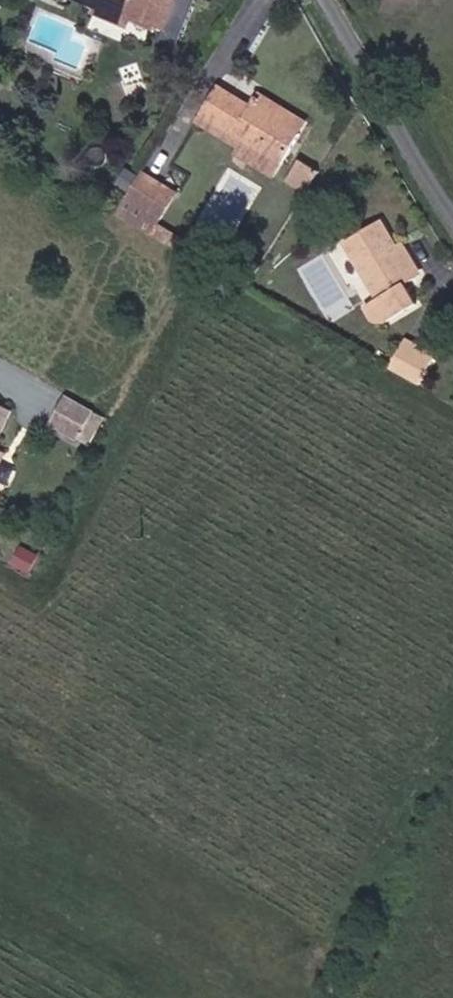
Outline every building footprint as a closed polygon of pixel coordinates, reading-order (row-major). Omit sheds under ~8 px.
[(117,7),(101,0),(77,0),(83,2),(81,7),(114,20),(119,10),(160,26),(163,16),(121,0),(117,7)] [(163,16),(169,0),(121,0),(163,16)] [(279,145),(297,113),(276,101),(279,96),(249,80),(245,86),(211,69),(195,99),(279,145)] [(123,188),(144,201),(162,174),(141,160),(123,188)] [(144,201),(158,210),(176,183),(162,174),(144,201)] [(400,247),(367,189),(331,208),(364,267),(360,270),(371,290),(401,273),(390,253),(400,247)] [(402,353),(417,327),(388,310),(373,336),(402,353)] [(50,418),(81,436),(96,411),(64,394),(50,418)] [(81,436),(88,441),(103,416),(96,411),(81,436)]
